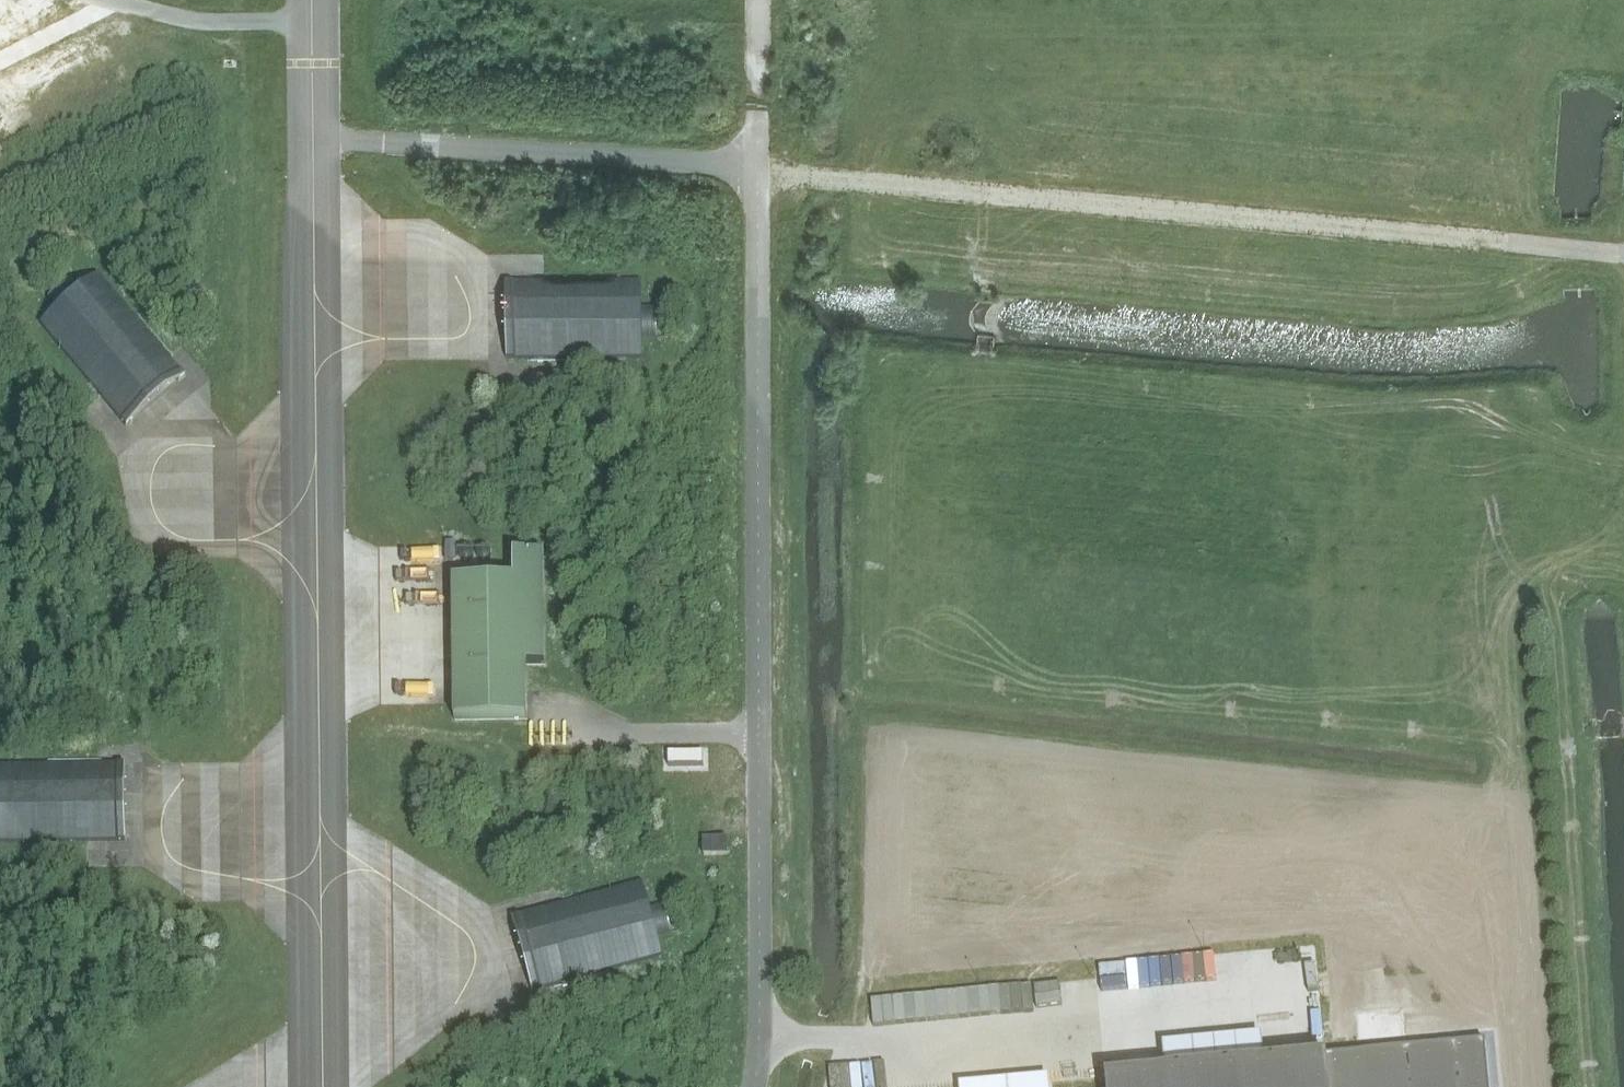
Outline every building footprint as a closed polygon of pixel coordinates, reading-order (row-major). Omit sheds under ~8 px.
[(91,386),(99,395),(124,425),(184,375),(167,355),(163,351),(166,349),(162,345),(160,347),(97,272),(80,286),(70,275),(46,296),(55,307),(38,322),(91,386)] [(504,281),(505,358),(530,358),(537,358),(537,361),(543,361),(543,358),(641,357),(640,334),(656,333),(655,302),(639,302),(639,279),(556,281),(544,281),(504,281)] [(454,720),(526,719),(526,693),(526,690),(525,667),(525,665),(544,664),(543,554),(523,554),(512,554),(513,579),(452,580),(454,703),(454,720)] [(703,753),(668,753),(668,767),(703,766),(703,753)] [(98,763),(92,763),(92,760),(87,760),(87,763),(0,764),(0,841),(73,840),(86,840),(125,840),(124,763),(98,763)] [(722,838),(715,838),(711,838),(711,848),(711,854),(727,853),(726,838),(722,838)] [(667,915),(666,914),(663,902),(649,906),(642,881),(561,903),(514,916),(511,917),(531,991),(553,985),(556,984),(561,983),(562,986),(568,984),(567,981),(662,955),(656,934),(670,930),(667,915)] [(1105,1077),(1106,1086),(1489,1086),(1484,1041),(1105,1077)]
